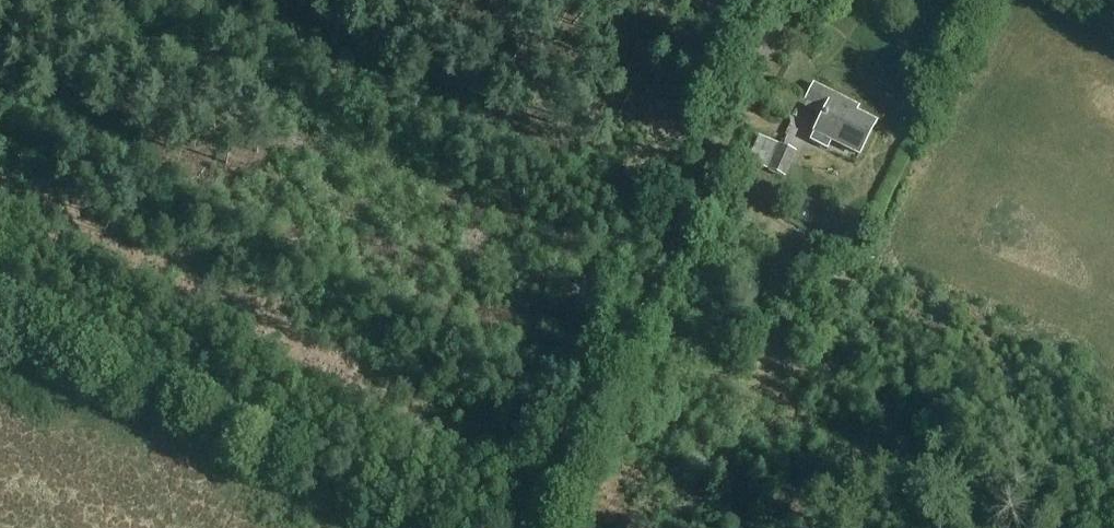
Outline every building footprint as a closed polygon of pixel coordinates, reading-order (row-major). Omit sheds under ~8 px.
[(824,110),(813,132),(809,141),(826,150),(831,141),(858,155),(874,125),(846,111),(849,106),(812,87),(805,100),(824,110)] [(758,136),(736,186),(746,190),(757,165),(785,177),(796,152),(758,136)]
